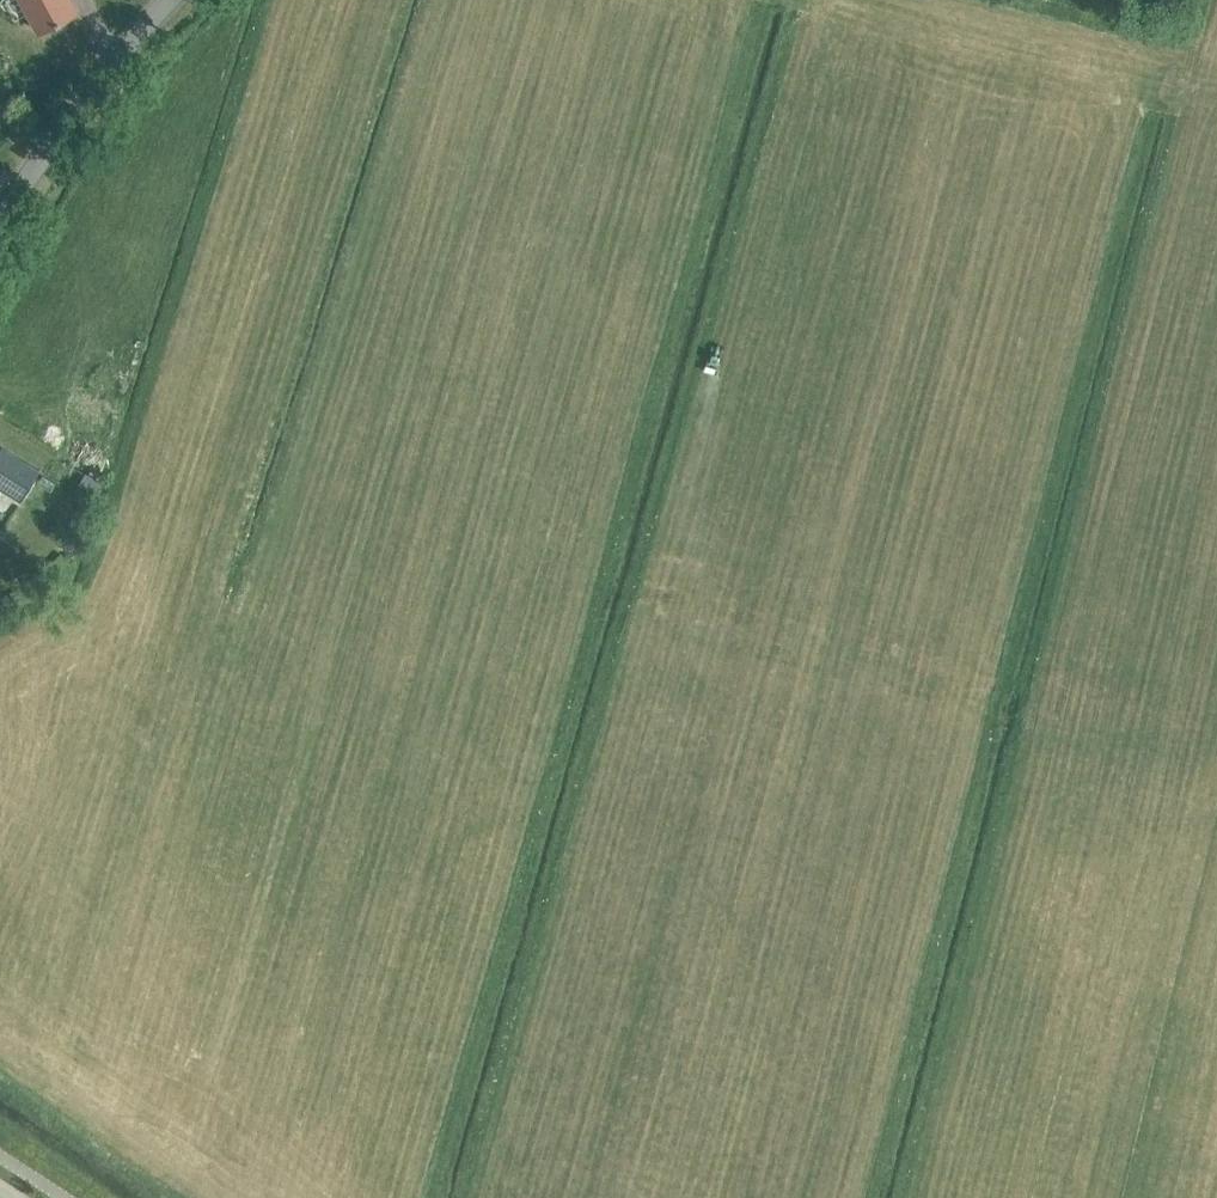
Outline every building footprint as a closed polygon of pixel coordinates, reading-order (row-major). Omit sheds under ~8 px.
[(37,30),(75,9),(70,0),(21,0),(37,30)] [(20,502),(39,471),(1,447),(0,448),(0,490),(20,502)]
